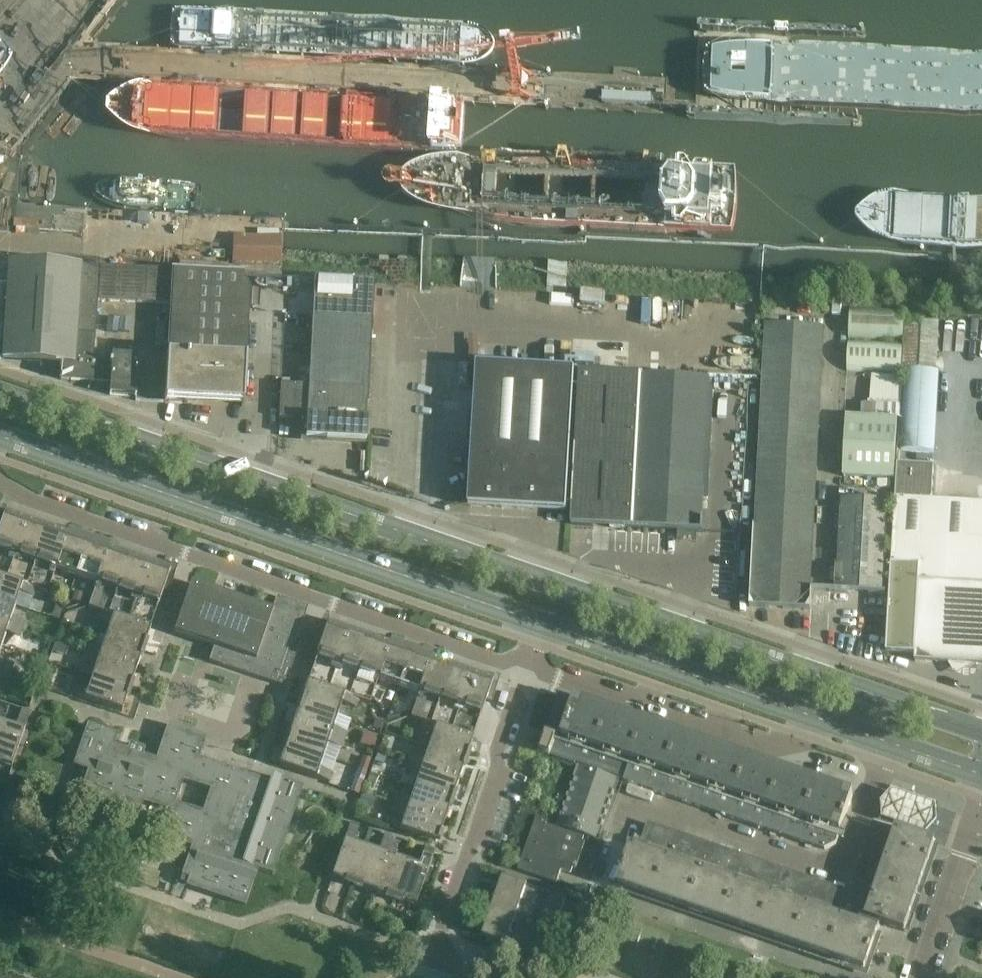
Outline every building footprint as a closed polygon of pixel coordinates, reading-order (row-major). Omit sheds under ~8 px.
[(7,263),(2,358),(60,362),(74,362),(77,314),(80,267),(7,263)] [(96,268),(80,267),(77,314),(74,362),(90,362),(96,268)] [(170,271),(96,268),(90,362),(111,362),(111,356),(110,355),(109,356),(94,355),(95,338),(102,338),(106,335),(107,328),(104,323),(96,322),(97,300),(168,304),(170,271)] [(211,363),(245,365),(248,292),(241,277),(241,275),(170,271),(168,304),(164,403),(165,403),(166,396),(169,396),(169,400),(189,401),(192,362),(211,363)] [(365,420),(366,405),(372,283),(313,280),(306,416),(364,419),(364,420),(365,420)] [(849,308),(848,336),(900,338),(901,311),(849,308)] [(919,607),(916,654),(915,662),(981,665),(981,506),(917,502),(918,492),(933,493),(939,372),(936,371),(937,351),(950,351),(951,331),(947,331),(947,317),(938,317),(938,327),(905,325),(903,370),(905,370),(898,491),(897,491),(897,500),(896,500),(892,565),(922,566),(920,592),(919,607)] [(809,588),(816,445),(800,444),(802,404),(818,404),(822,327),(765,324),(761,402),(785,403),(783,443),(759,442),(751,606),(793,608),(793,588),(809,588)] [(847,371),(901,374),(903,345),(849,342),(847,371)] [(111,356),(111,362),(110,383),(109,396),(135,397),(136,357),(111,356)] [(566,507),(572,507),(573,468),(578,371),(570,371),(571,361),(542,360),(541,369),(476,366),(470,467),(469,501),(468,507),(566,513),(566,507)] [(74,362),(60,362),(59,380),(110,383),(111,362),(90,362),(74,362)] [(245,365),(211,363),(192,362),(189,401),(197,401),(197,398),(242,400),(241,407),(243,407),(245,365)] [(641,374),(578,371),(573,468),(572,507),(571,525),(634,529),(637,468),(641,374)] [(634,529),(645,529),(701,532),(702,518),(700,518),(703,468),(707,377),(641,374),(637,468),(634,529)] [(280,384),(278,418),(291,419),(293,385),(280,384)] [(761,402),(759,442),(783,443),(785,403),(761,402)] [(816,445),(818,404),(802,404),(800,444),(816,445)] [(306,416),(305,440),(365,443),(365,420),(364,420),(364,419),(306,416)] [(846,416),(843,478),(894,480),(897,419),(846,416)] [(840,519),(888,521),(889,501),(851,499),(851,492),(841,492),(840,519)] [(0,509),(0,577),(47,594),(56,570),(56,569),(68,533),(0,509)] [(840,519),(837,569),(858,570),(857,590),(884,591),(888,521),(840,519)] [(89,540),(80,537),(68,533),(56,569),(56,570),(76,577),(89,540)] [(110,547),(89,540),(76,577),(97,584),(97,583),(110,547)] [(97,584),(88,607),(150,628),(158,604),(159,605),(163,591),(168,593),(176,570),(110,547),(97,583),(97,584)] [(892,565),(889,606),(919,607),(920,592),(922,566),(892,565)] [(836,589),(857,590),(858,570),(837,569),(836,589)] [(15,606),(19,594),(32,598),(35,590),(47,595),(47,594),(0,577),(0,601),(15,606)] [(307,608),(305,607),(276,597),(271,612),(237,600),(192,585),(192,584),(191,583),(174,633),(175,634),(176,633),(214,646),(209,662),(281,686),(307,608)] [(793,608),(808,609),(809,588),(793,588),(793,608)] [(74,592),(72,601),(81,604),(84,595),(74,592)] [(21,631),(23,623),(10,619),(15,606),(0,601),(0,624),(21,631)] [(916,654),(919,607),(889,606),(886,652),(916,654)] [(143,649),(150,630),(150,628),(88,607),(88,608),(99,612),(97,620),(110,625),(106,637),(143,649)] [(64,615),(62,622),(71,625),(73,618),(64,615)] [(373,697),(378,681),(379,679),(378,679),(391,643),(389,642),(322,619),(314,643),(320,645),(315,658),(316,659),(308,682),(370,703),(373,697)] [(1,647),(5,634),(18,639),(21,631),(0,624),(0,647),(1,647)] [(136,670),(143,649),(106,637),(101,650),(88,645),(85,653),(136,670)] [(411,650),(402,647),(391,643),(378,679),(379,679),(378,681),(397,687),(411,650)] [(432,657),(411,650),(397,687),(418,694),(432,657)] [(129,691),(136,670),(85,653),(83,661),(96,665),(92,678),(129,691)] [(418,694),(411,717),(472,739),(481,715),(485,702),(491,704),(499,680),(432,657),(418,694)] [(7,672),(9,664),(0,661),(0,670),(7,672)] [(129,691),(92,678),(87,691),(74,686),(71,695),(122,712),(129,691)] [(307,683),(300,703),(337,716),(342,704),(355,709),(358,700),(370,705),(370,703),(308,682),(308,683),(307,683)] [(624,782),(784,837),(825,851),(836,846),(853,795),(574,699),(573,702),(558,697),(538,753),(575,765),(576,763),(625,780),(624,782)] [(300,703),(293,724),(343,742),(346,734),(333,729),(337,716),(300,703)] [(11,768),(30,713),(21,710),(15,728),(2,724),(0,730),(0,764),(11,768)] [(465,760),(473,739),(472,739),(411,717),(410,719),(422,723),(419,730),(433,735),(428,747),(465,760)] [(206,738),(168,724),(167,725),(168,726),(156,762),(142,757),(145,750),(129,745),(126,752),(113,747),(117,736),(87,726),(73,767),(87,771),(78,796),(79,797),(80,796),(108,806),(111,799),(140,809),(142,802),(170,812),(161,838),(190,848),(180,877),(188,880),(186,886),(244,907),(257,870),(271,875),(302,787),(272,776),(269,784),(198,760),(206,738)] [(293,724),(286,744),(323,757),(327,745),(340,750),(343,742),(293,724)] [(323,757),(286,744),(278,766),(329,783),(332,774),(319,770),(323,757)] [(458,781),(465,760),(428,747),(424,760),(411,756),(408,763),(458,781)] [(363,756),(350,793),(359,796),(371,759),(363,756)] [(451,801),(458,781),(408,763),(405,772),(419,776),(414,788),(451,801)] [(580,769),(560,827),(556,825),(556,824),(537,817),(518,871),(557,885),(563,866),(576,870),(586,843),(584,842),(585,838),(597,842),(617,783),(580,769)] [(444,822),(451,801),(414,788),(410,802),(397,797),(394,804),(444,822)] [(893,791),(882,803),(882,820),(905,828),(926,835),(938,821),(935,806),(893,791)] [(444,822),(394,804),(391,812),(405,817),(400,830),(437,843),(444,822)] [(935,843),(885,827),(875,823),(851,894),(648,825),(646,830),(640,828),(632,849),(619,887),(865,971),(881,925),(904,933),(935,843)] [(348,828),(331,878),(353,886),(366,848),(353,844),(358,831),(348,828)] [(366,848),(353,886),(374,893),(391,842),(383,840),(379,853),(366,848)] [(391,842),(374,893),(394,900),(407,862),(394,858),(399,845),(391,842)] [(407,862),(394,900),(416,907),(424,883),(427,884),(430,876),(432,871),(428,870),(433,856),(435,851),(429,849),(425,848),(423,853),(421,860),(409,856),(407,862)] [(507,946),(528,887),(503,878),(483,938),(507,946)] [(528,887),(507,946),(541,958),(545,949),(548,950),(565,900),(528,887)]
